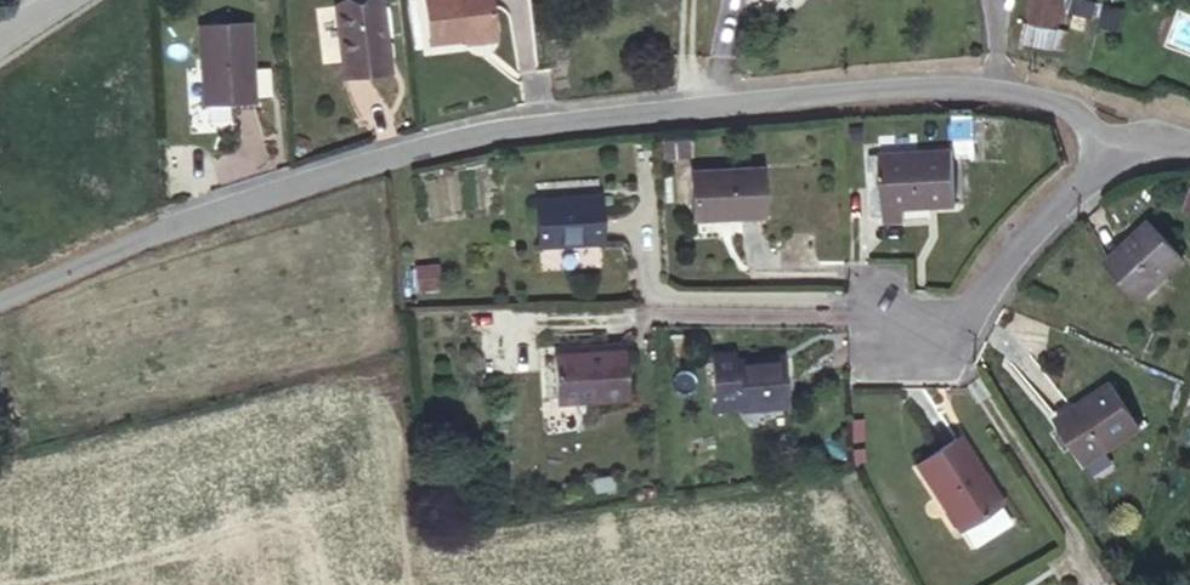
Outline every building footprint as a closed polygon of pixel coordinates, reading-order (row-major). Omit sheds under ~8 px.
[(423,3),(430,52),(495,45),(489,0),(423,0),(423,3)] [(1026,26),(1053,35),(1065,0),(1034,0),(1026,26)] [(387,69),(374,1),(331,8),(344,78),(387,69)] [(1100,35),(1122,36),(1124,9),(1101,8),(1100,35)] [(249,104),(252,20),(208,17),(203,99),(249,104)] [(953,199),(954,145),(883,145),(882,215),(905,217),(905,199),(953,199)] [(765,209),(765,162),(694,160),(695,211),(760,212),(765,209)] [(601,240),(597,187),(535,190),(536,240),(601,240)] [(1181,251),(1147,217),(1106,258),(1142,292),(1181,251)] [(782,403),(783,349),(740,349),(737,402),(782,403)] [(621,397),(621,352),(556,350),(554,395),(621,397)] [(1137,421),(1113,381),(1063,413),(1086,452),(1137,421)] [(1003,489),(962,423),(920,449),(959,515),(1003,489)]
